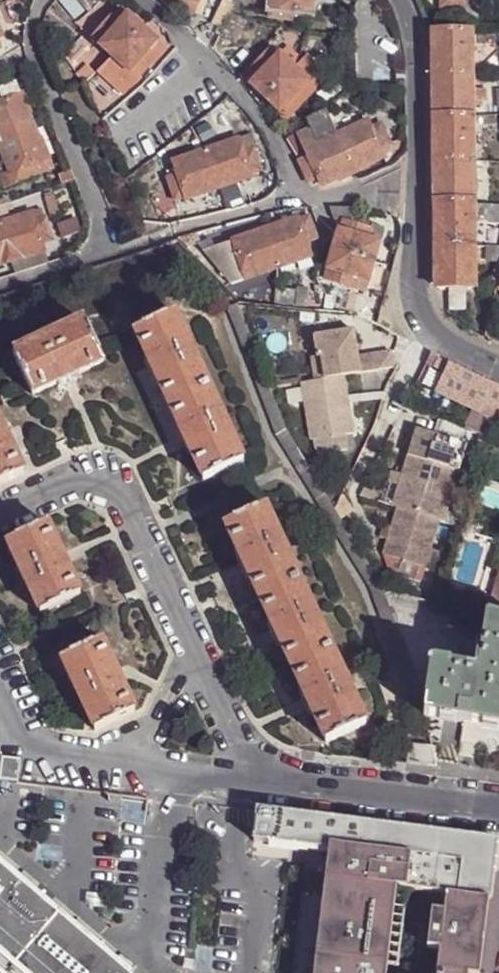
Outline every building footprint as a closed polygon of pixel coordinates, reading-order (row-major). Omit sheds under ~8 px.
[(164,7),(192,17),(196,8),(197,8),(199,0),(167,0),(164,7)] [(310,0),(272,0),(270,16),(290,19),(292,9),(309,11),(310,0)] [(309,11),(325,12),(326,0),(310,0),(309,11)] [(166,47),(157,40),(120,8),(94,38),(102,45),(101,46),(114,58),(108,65),(131,86),(166,47)] [(231,16),(223,30),(219,37),(235,46),(246,25),(231,16)] [(492,204),(491,163),(475,163),(472,31),(433,31),(436,289),(476,287),(476,223),(498,224),(498,204),(492,204)] [(337,54),(332,38),(322,40),(326,57),(337,54)] [(272,48),(253,69),(259,76),(252,84),(280,110),(288,102),(295,109),(315,87),(328,74),(308,55),(296,68),(280,53),(279,54),(272,48)] [(83,85),(103,68),(92,55),(73,72),(83,85)] [(42,171),(39,162),(48,158),(21,94),(4,101),(0,91),(0,92),(0,145),(11,171),(0,175),(0,186),(1,187),(42,171)] [(406,136),(391,143),(382,123),(373,127),(370,120),(338,134),(326,110),(307,118),(312,128),(300,133),(310,156),(301,160),(310,180),(319,177),(323,184),(386,156),(390,164),(402,155),(406,151),(406,136)] [(178,175),(168,179),(176,199),(185,195),(187,198),(252,175),(251,172),(260,168),(254,149),(256,148),(251,134),(174,162),(178,175)] [(48,158),(39,162),(42,171),(52,168),(48,158)] [(61,183),(73,178),(70,171),(58,175),(61,183)] [(337,214),(344,216),(352,219),(360,207),(337,203),(337,214)] [(33,212),(0,223),(0,264),(12,260),(35,253),(44,251),(42,242),(51,239),(42,209),(33,212)] [(344,216),(342,221),(370,229),(371,224),(352,219),(344,216)] [(198,253),(231,282),(310,255),(305,240),(314,237),(308,217),(298,220),(297,217),(198,253)] [(324,278),(364,289),(383,228),(371,224),(370,229),(342,221),(339,231),(338,231),(324,278)] [(498,260),(498,248),(487,248),(487,260),(498,260)] [(38,263),(35,253),(12,260),(15,270),(38,263)] [(294,308),(307,309),(310,279),(297,279),(296,289),(275,287),(273,306),(294,308)] [(321,310),(335,312),(337,295),(323,293),(321,310)] [(449,296),(449,311),(465,311),(464,296),(449,296)] [(296,467),(306,462),(283,425),(238,304),(228,308),(273,429),(296,467)] [(154,385),(158,384),(168,406),(209,387),(174,312),(133,331),(147,360),(143,361),(154,385)] [(33,397),(57,386),(59,389),(82,378),(81,375),(105,364),(86,322),(14,355),(33,397)] [(316,381),(344,376),(394,369),(392,353),(358,358),(354,331),(315,337),(318,356),(312,357),(316,381)] [(451,364),(441,358),(438,364),(448,369),(451,364)] [(451,364),(448,369),(436,389),(496,421),(498,415),(498,387),(473,376),(451,364)] [(353,434),(344,376),(316,381),(302,384),(310,440),(314,439),(315,448),(319,454),(346,451),(344,435),(353,434)] [(187,454),(190,453),(203,480),(244,461),(209,387),(168,406),(179,429),(176,431),(187,454)] [(409,459),(403,479),(399,489),(393,509),(399,511),(385,558),(426,570),(440,524),(444,525),(473,432),(442,416),(435,438),(423,434),(415,461),(409,459)] [(14,449),(17,448),(5,423),(2,424),(0,420),(0,485),(25,473),(14,449)] [(415,461),(423,434),(417,432),(409,459),(415,461)] [(399,489),(403,479),(393,476),(390,487),(399,489)] [(226,530),(238,554),(234,556),(246,579),(249,578),(260,600),(300,581),(267,511),(226,530)] [(82,595),(70,571),(74,569),(62,544),(59,546),(48,523),(8,542),(41,614),(82,595)] [(488,619),(498,622),(498,579),(488,619)] [(260,600),(271,623),(267,625),(278,649),(281,647),(292,669),(333,650),(300,581),(260,600)] [(488,619),(487,619),(479,677),(449,672),(449,667),(432,665),(430,664),(429,665),(428,665),(428,669),(431,669),(424,716),(498,729),(498,622),(488,619)] [(136,712),(125,688),(128,686),(117,663),(114,664),(103,640),(62,659),(95,731),(136,712)] [(292,669),(303,692),(299,694),(310,718),(314,716),(327,743),(368,724),(333,650),(292,669)] [(407,764),(437,767),(433,749),(409,746),(407,764)] [(0,754),(0,780),(16,782),(19,759),(2,757),(2,754),(0,754)] [(259,811),(255,841),(310,848),(330,850),(315,972),(382,972),(392,889),(447,895),(442,934),(431,933),(427,970),(438,972),(437,972),(481,972),(490,900),(492,900),(498,844),(498,840),(259,811)] [(310,848),(308,860),(295,972),(315,972),(330,850),(310,848)] [(122,972),(132,972),(134,971),(0,855),(0,868),(122,972)] [(0,868),(0,972),(122,972),(0,868)]
